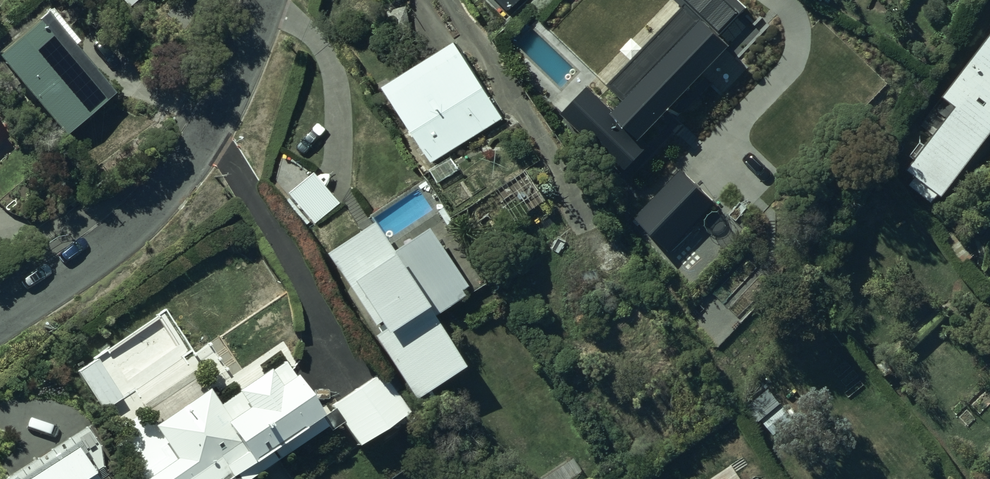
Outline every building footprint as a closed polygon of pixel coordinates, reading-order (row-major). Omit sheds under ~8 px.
[(121,10),(132,0),(112,0),(121,10)] [(0,37),(0,78),(57,138),(103,95),(25,13),(0,37)] [(694,20),(606,109),(584,87),(550,120),(608,181),(644,146),(634,136),(722,48),(694,20)] [(905,185),(927,204),(934,195),(936,197),(989,124),(989,31),(938,98),(951,109),(902,170),(911,178),(905,185)] [(497,120),(445,44),(372,89),(428,164),(497,120)] [(711,204),(677,169),(628,217),(663,252),(711,204)] [(370,224),(321,256),(414,400),(465,367),(433,317),(466,295),(425,231),(389,254),(370,224)] [(94,356),(76,369),(104,408),(122,394),(94,356)] [(142,478),(233,478),(231,476),(311,417),(284,380),(271,390),(259,373),(229,395),(240,409),(225,420),(204,392),(149,432),(169,459),(142,478)] [(338,425),(354,452),(405,421),(378,376),(326,406),(329,411),(315,419),(323,433),(338,425)] [(102,466),(102,465),(102,464),(102,462),(101,461),(101,460),(101,459),(100,458),(100,457),(100,455),(99,454),(99,453),(98,452),(98,451),(97,450),(97,449),(96,448),(96,447),(95,446),(94,444),(94,443),(93,442),(92,441),(92,440),(91,439),(90,438),(90,437),(89,437),(88,436),(87,435),(86,434),(86,433),(85,432),(84,431),(83,430),(82,430),(6,478),(111,478),(102,466)] [(532,478),(568,478),(579,471),(565,452),(532,478)]
